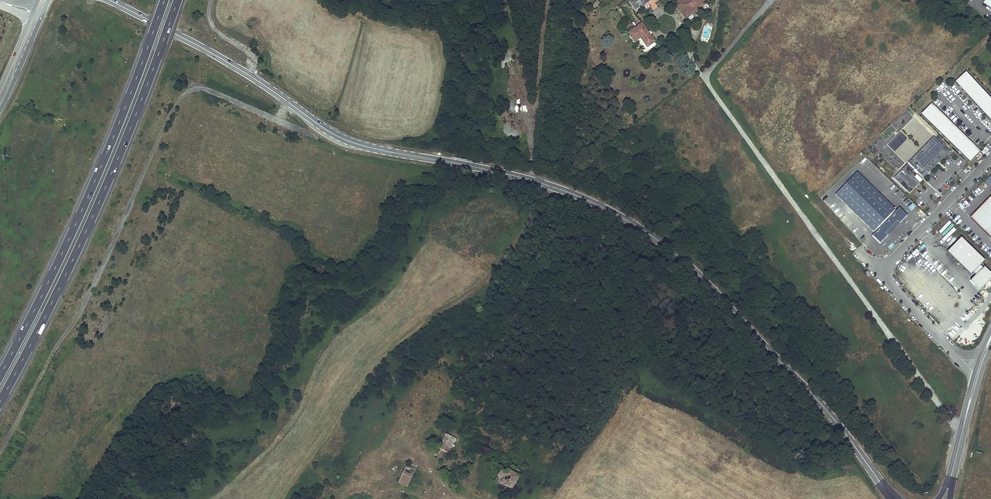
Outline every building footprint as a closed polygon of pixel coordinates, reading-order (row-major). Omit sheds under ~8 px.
[(629,2),(635,11),(641,6),(641,7),(642,7),(643,7),(644,7),(644,6),(652,0),(632,0),(629,2)] [(654,10),(658,7),(653,0),(652,0),(649,2),(654,10)] [(686,18),(692,14),(710,0),(680,0),(675,4),(686,18)] [(642,23),(628,33),(634,41),(640,37),(647,46),(654,41),(642,23)] [(990,121),(990,99),(965,71),(954,81),(990,121)] [(921,114),(970,161),(980,151),(932,103),(921,114)] [(888,144),(894,150),(905,139),(899,133),(888,144)] [(908,162),(923,177),(949,151),(933,136),(908,162)] [(877,166),(886,175),(892,169),(883,160),(877,166)] [(906,164),(893,177),(909,193),(920,182),(914,177),(917,174),(906,164)] [(895,209),(856,172),(835,194),(873,231),(895,209)] [(922,179),(917,174),(914,177),(920,182),(922,179)] [(970,217),(990,238),(990,196),(970,217)] [(911,211),(913,209),(922,217),(925,214),(913,202),(908,207),(911,211)] [(907,215),(899,208),(872,235),(880,243),(888,235),(885,233),(897,221),(899,223),(907,215)] [(935,236),(940,240),(947,232),(942,227),(935,236)] [(947,251),(970,274),(973,272),(975,274),(969,280),(979,290),(990,277),(990,273),(984,266),(982,267),(979,265),(984,260),(961,237),(947,251)] [(446,434),(439,448),(449,453),(456,438),(446,434)] [(406,465),(398,482),(407,486),(415,469),(406,465)] [(501,470),(497,476),(503,479),(501,483),(504,485),(512,489),(519,476),(517,475),(519,471),(511,466),(509,470),(508,470),(506,473),(501,470)] [(503,479),(497,476),(494,481),(503,487),(504,485),(501,483),(503,479)]
